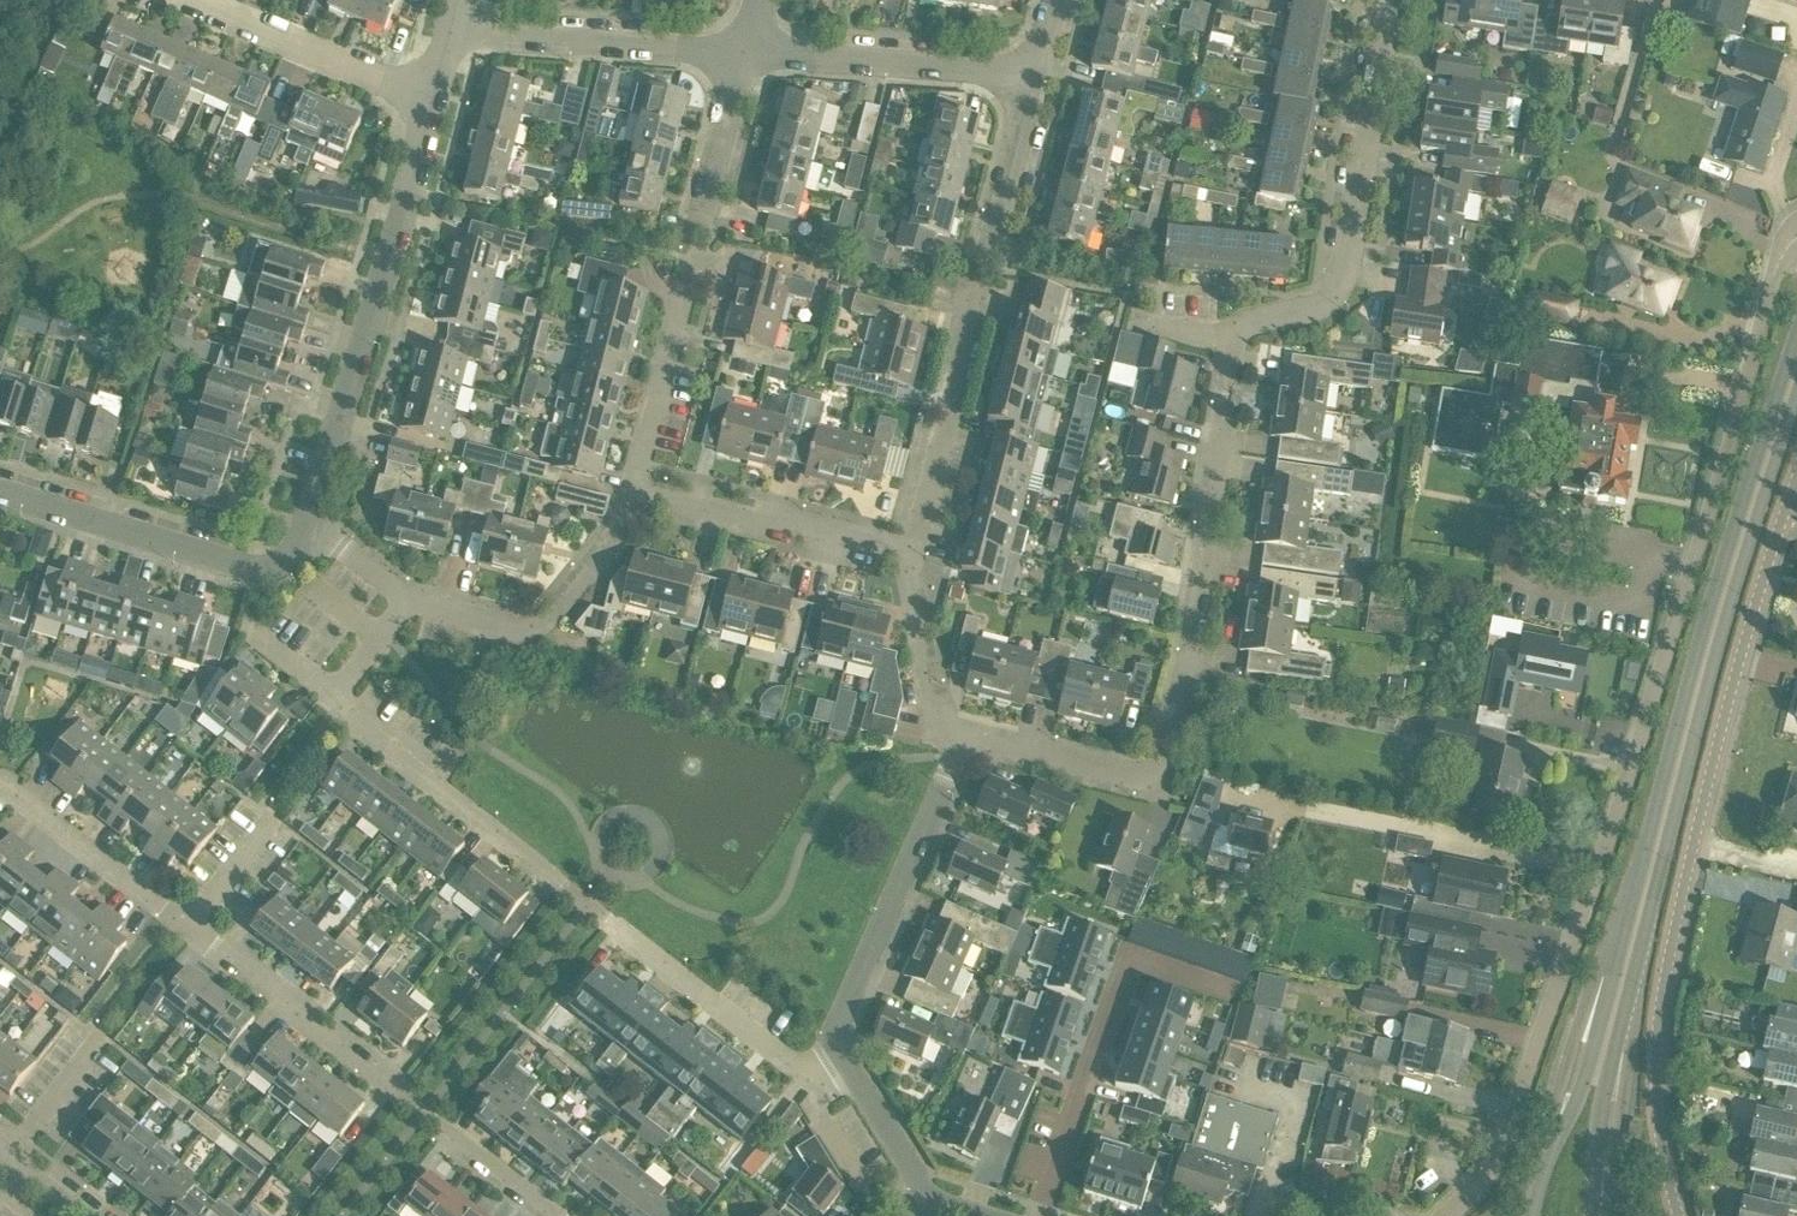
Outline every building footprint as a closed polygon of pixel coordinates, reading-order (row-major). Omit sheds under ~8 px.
[(357,20),(365,0),(332,0),(328,9),(357,20)] [(357,20),(386,32),(398,0),(365,0),(357,20)] [(967,7),(997,11),(998,0),(968,0),(967,7)] [(1106,9),(1147,19),(1151,0),(1109,0),(1106,9)] [(1297,0),(1296,1),(1291,25),(1329,33),(1334,8),(1297,0)] [(1444,26),(1487,33),(1492,0),(1448,0),(1447,6),(1444,26)] [(1538,18),(1519,15),(1521,0),(1492,0),(1487,33),(1504,36),(1502,49),(1532,54),(1538,18)] [(1588,47),(1595,0),(1564,0),(1560,28),(1546,26),(1541,55),(1566,59),(1568,44),(1588,47)] [(1620,28),(1624,3),(1602,0),(1595,0),(1588,47),(1604,50),(1602,65),(1628,68),(1632,39),(1634,31),(1620,28)] [(1684,19),(1712,27),(1720,0),(1690,0),(1684,19)] [(1712,27),(1739,36),(1751,0),(1720,0),(1712,27)] [(1189,12),(1208,17),(1211,6),(1192,1),(1189,12)] [(1106,9),(1099,38),(1139,48),(1147,19),(1106,9)] [(1266,26),(1269,15),(1254,11),(1251,23),(1266,26)] [(1269,15),(1266,26),(1281,30),(1284,18),(1269,15)] [(1752,21),(1748,26),(1750,35),(1755,39),(1761,38),(1765,33),(1764,24),(1758,20),(1752,21)] [(102,87),(114,92),(140,32),(114,21),(101,51),(115,57),(102,87)] [(1291,25),(1286,48),(1324,57),(1329,33),(1291,25)] [(1177,45),(1191,49),(1196,31),(1181,28),(1177,45)] [(166,43),(140,32),(114,92),(126,98),(132,83),(133,84),(140,68),(152,74),(166,43)] [(1211,35),(1209,45),(1224,48),(1226,38),(1211,35)] [(1736,61),(1734,69),(1774,83),(1783,56),(1743,43),(1744,41),(1724,35),(1722,40),(1724,41),(1720,55),(1730,58),(1729,59),(1736,61)] [(1158,53),(1139,49),(1139,48),(1099,38),(1091,68),(1131,78),(1136,62),(1155,67),(1158,53)] [(152,117),(162,121),(191,54),(166,43),(152,74),(168,80),(162,95),(152,117)] [(1286,48),(1281,72),(1319,80),(1324,57),(1286,48)] [(217,65),(191,54),(162,121),(174,126),(184,104),(190,90),(203,96),(217,65)] [(1171,57),(1169,66),(1192,72),(1194,63),(1171,57)] [(1256,74),(1258,62),(1243,59),(1241,71),(1256,74)] [(1482,66),(1439,60),(1437,76),(1480,83),(1482,66)] [(1258,62),(1256,74),(1271,77),(1273,66),(1258,62)] [(203,96),(229,107),(242,76),(217,65),(203,96)] [(1276,97),(1282,98),(1314,105),(1319,80),(1281,72),(1276,97)] [(1666,75),(1664,84),(1673,87),(1676,78),(1666,75)] [(223,121),(216,137),(218,138),(226,141),(230,143),(244,113),(255,118),(268,87),(266,86),(268,82),(255,76),(253,80),(242,76),(229,107),(231,107),(224,122),(223,121)] [(485,107),(518,116),(536,121),(541,122),(544,109),(522,103),(527,86),(493,77),(485,107)] [(1724,160),(1761,171),(1784,96),(1748,85),(1747,87),(1722,79),(1714,103),(1740,110),(1724,160)] [(1430,93),(1426,121),(1477,129),(1481,109),(1506,113),(1509,90),(1461,82),(1458,98),(1430,93)] [(1179,91),(1151,84),(1148,96),(1126,91),(1126,92),(1148,98),(1175,105),(1179,91)] [(639,116),(639,117),(676,126),(684,96),(638,85),(631,114),(639,116)] [(559,122),(578,127),(587,92),(568,87),(559,122)] [(596,88),(591,105),(603,108),(603,107),(605,107),(609,91),(596,88)] [(865,91),(854,88),(850,102),(861,105),(865,91)] [(304,97),(302,96),(288,129),(287,129),(284,134),(289,136),(286,142),(300,148),(295,161),(307,166),(313,153),(311,152),(330,108),(319,103),(320,99),(306,92),(304,97)] [(1084,95),(1077,124),(1132,138),(1133,131),(1129,125),(1129,124),(1132,113),(1139,109),(1144,111),(1148,98),(1126,92),(1123,105),(1084,95)] [(787,95),(779,124),(818,134),(826,105),(787,95)] [(935,111),(939,112),(932,140),(971,150),(979,120),(962,116),(965,105),(938,97),(935,111)] [(1148,98),(1144,111),(1156,114),(1155,118),(1171,122),(1181,125),(1186,107),(1175,105),(1148,98)] [(1282,98),(1277,123),(1314,131),(1320,106),(1314,105),(1282,98)] [(907,108),(889,103),(883,126),(901,131),(907,108)] [(880,108),(866,104),(857,142),(870,146),(877,118),(880,108)] [(591,105),(584,134),(596,137),(603,108),(591,105)] [(1616,108),(1601,105),(1599,119),(1612,121),(1616,108)] [(485,107),(477,135),(511,144),(518,116),(485,107)] [(330,108),(311,152),(313,153),(342,165),(347,154),(345,153),(359,120),(356,119),(358,115),(344,108),(342,113),(330,108)] [(1253,124),(1255,112),(1240,109),(1238,121),(1253,124)] [(1208,134),(1213,115),(1194,111),(1189,130),(1208,134)] [(1255,112),(1253,124),(1268,127),(1270,115),(1255,112)] [(207,133),(216,137),(223,121),(214,117),(207,133)] [(639,117),(632,145),(669,155),(676,126),(639,117)] [(1426,121),(1421,151),(1452,156),(1449,169),(1495,176),(1499,153),(1474,149),(1477,129),(1426,121)] [(1277,123),(1271,147),(1309,155),(1314,131),(1277,123)] [(779,124),(772,153),(811,163),(818,134),(779,124)] [(1077,124),(1070,153),(1109,163),(1113,148),(1128,152),(1132,138),(1077,124)] [(260,146),(255,158),(257,158),(268,163),(269,164),(282,133),(269,128),(261,147),(260,146)] [(576,163),(588,167),(596,137),(584,134),(576,163)] [(477,135),(470,164),(503,172),(511,144),(477,135)] [(880,139),(875,156),(890,160),(894,143),(880,139)] [(570,157),(573,144),(560,140),(557,154),(570,157)] [(923,140),(917,162),(924,168),(964,178),(971,150),(932,140),(923,140)] [(233,177),(231,181),(244,187),(246,182),(257,158),(255,158),(260,146),(248,141),(232,177),(233,177)] [(632,145),(624,174),(624,175),(661,184),(669,155),(632,145)] [(1271,147),(1266,171),(1304,179),(1309,155),(1271,147)] [(765,154),(761,166),(764,170),(767,171),(764,181),(803,191),(811,163),(772,153),(771,153),(769,152),(765,154)] [(1070,153),(1062,183),(1102,192),(1109,163),(1070,153)] [(852,155),(848,172),(863,176),(867,159),(852,155)] [(875,156),(871,173),(886,176),(890,160),(875,156)] [(1148,156),(1143,172),(1159,176),(1163,159),(1148,156)] [(1242,172),(1245,160),(1230,157),(1227,169),(1242,172)] [(1245,160),(1242,172),(1257,175),(1260,163),(1245,160)] [(1188,181),(1192,166),(1177,162),(1173,177),(1188,181)] [(541,182),(522,177),(503,172),(470,164),(462,193),(495,202),(500,185),(520,190),(521,189),(538,193),(541,182)] [(524,167),(522,177),(541,182),(543,171),(524,167)] [(924,168),(917,197),(956,207),(964,178),(924,168)] [(608,184),(621,187),(617,204),(654,214),(661,184),(624,175),(624,174),(611,170),(608,184)] [(1661,240),(1660,244),(1690,255),(1700,228),(1696,226),(1701,215),(1675,205),(1674,207),(1663,203),(1661,200),(1667,185),(1628,170),(1615,204),(1638,213),(1632,229),(1661,240)] [(1266,171),(1261,196),(1272,198),(1286,202),(1299,204),(1304,179),(1266,171)] [(844,188),(859,192),(863,176),(848,172),(844,188)] [(1143,172),(1139,188),(1154,192),(1159,176),(1143,172)] [(1416,184),(1411,216),(1465,225),(1470,193),(1487,196),(1489,179),(1448,173),(1446,189),(1416,184)] [(1572,225),(1584,191),(1552,180),(1542,211),(1530,207),(1529,211),(1572,225)] [(764,181),(757,211),(796,221),(803,191),(764,181)] [(1062,183),(1055,211),(1095,221),(1102,192),(1062,183)] [(323,193),(297,187),(294,202),(331,210),(358,214),(362,196),(347,194),(345,187),(330,184),(323,193)] [(1184,186),(1184,187),(1183,187),(1173,185),(1170,201),(1180,203),(1181,198),(1197,201),(1200,189),(1184,186)] [(1221,206),(1223,195),(1208,191),(1206,203),(1221,206)] [(1223,195),(1221,206),(1236,210),(1238,198),(1223,195)] [(1257,202),(1256,206),(1270,209),(1272,198),(1261,196),(1258,195),(1257,202)] [(900,223),(894,246),(929,255),(935,233),(949,237),(956,207),(917,197),(910,225),(900,223)] [(1272,198),(1270,209),(1284,212),(1286,202),(1272,198)] [(843,201),(837,226),(823,225),(821,239),(852,242),(853,227),(859,205),(843,201)] [(558,216),(608,221),(609,206),(560,202),(558,216)] [(1087,251),(1088,249),(1095,221),(1055,211),(1048,241),(1087,251)] [(1132,218),(1129,230),(1143,234),(1147,217),(1133,213),(1132,218)] [(1406,247),(1415,249),(1436,252),(1434,268),(1474,275),(1476,257),(1460,255),(1465,225),(1411,216),(1406,247)] [(553,234),(534,230),(530,247),(548,252),(553,234)] [(1165,268),(1190,271),(1194,233),(1169,230),(1165,268)] [(1190,271),(1215,273),(1218,235),(1194,233),(1190,271)] [(1215,273),(1239,275),(1243,237),(1218,235),(1215,273)] [(191,245),(188,254),(201,258),(204,249),(207,241),(194,237),(191,245)] [(455,241),(453,249),(448,268),(495,280),(499,263),(507,265),(511,263),(512,255),(522,258),(525,243),(504,237),(500,252),(455,241)] [(1239,275),(1263,278),(1267,240),(1243,237),(1239,275)] [(882,266),(886,246),(860,240),(854,260),(882,266)] [(1288,280),(1292,242),(1267,240),(1263,278),(1288,280)] [(1605,267),(1594,295),(1605,299),(1661,320),(1665,309),(1669,310),(1679,282),(1650,271),(1648,275),(1634,269),(1640,256),(1610,245),(1602,266),(1605,267)] [(272,249),(262,281),(303,294),(308,277),(320,281),(325,265),(272,249)] [(1135,253),(1107,251),(1105,264),(1134,267),(1135,253)] [(201,259),(188,255),(183,268),(196,272),(201,259)] [(629,270),(586,258),(577,293),(596,297),(590,323),(636,335),(647,293),(624,287),(629,270)] [(739,282),(738,282),(731,311),(779,323),(786,296),(810,302),(814,285),(743,267),(739,282)] [(448,268),(441,295),(488,306),(495,280),(448,268)] [(1397,300),(1391,337),(1440,345),(1447,307),(1442,306),(1447,275),(1413,270),(1408,301),(1397,300)] [(854,288),(858,276),(843,273),(840,285),(854,288)] [(298,310),(303,294),(262,281),(247,276),(238,307),(239,307),(238,308),(305,329),(310,314),(298,310)] [(824,295),(833,297),(835,298),(839,285),(828,282),(824,295)] [(1017,311),(1009,339),(1058,352),(1058,351),(1055,351),(1062,324),(1070,295),(1070,294),(1029,283),(1028,287),(1025,300),(1022,313),(1017,311)] [(1527,317),(1573,328),(1579,302),(1533,292),(1527,317)] [(477,333),(474,346),(474,347),(494,352),(495,350),(497,342),(498,336),(497,336),(498,332),(494,325),(484,322),(488,306),(441,295),(435,322),(477,333)] [(877,319),(870,347),(917,358),(924,329),(913,326),(917,311),(855,295),(850,312),(877,319)] [(12,300),(0,297),(0,307),(9,310),(12,300)] [(523,314),(534,318),(535,318),(538,302),(527,299),(523,314)] [(177,308),(173,322),(188,327),(193,312),(177,308)] [(300,344),(305,329),(238,308),(234,323),(234,326),(236,329),(246,332),(242,344),(283,357),(288,340),(300,344)] [(731,311),(724,339),(736,343),(732,356),(770,366),(790,371),(791,371),(795,355),(784,353),(772,351),(779,323),(731,311)] [(169,333),(170,333),(185,338),(188,327),(173,322),(169,333)] [(541,322),(537,337),(549,340),(553,325),(541,322)] [(590,323),(583,349),(630,361),(636,335),(590,323)] [(1120,334),(1113,363),(1136,369),(1155,374),(1146,410),(1182,419),(1194,371),(1169,364),(1174,347),(1144,340),(1120,334)] [(537,337),(533,352),(545,355),(549,340),(537,337)] [(1441,390),(1433,450),(1494,460),(1505,406),(1511,407),(1511,412),(1536,416),(1537,409),(1537,407),(1567,412),(1559,455),(1566,457),(1560,494),(1583,498),(1584,498),(1583,506),(1593,508),(1595,500),(1596,500),(1626,505),(1629,483),(1621,482),(1627,451),(1635,452),(1639,429),(1639,427),(1620,424),(1621,415),(1611,414),(1612,408),(1600,406),(1601,401),(1595,400),(1597,389),(1603,350),(1523,338),(1518,368),(1494,364),(1489,397),(1441,390)] [(1009,339),(1002,366),(1051,378),(1058,352),(1009,339)] [(1472,340),(1469,353),(1485,357),(1488,344),(1472,340)] [(508,344),(497,342),(495,350),(506,353),(508,344)] [(278,373),(283,357),(242,344),(241,347),(232,344),(226,347),(218,371),(267,386),(285,392),(290,377),(278,373)] [(472,346),(469,361),(490,367),(494,352),(474,347),(474,346),(472,346)] [(837,367),(832,384),(895,400),(898,385),(909,388),(917,358),(870,347),(863,374),(837,367)] [(421,349),(414,376),(460,387),(467,361),(421,349)] [(583,349),(576,376),(623,388),(630,361),(583,349)] [(1281,374),(1277,406),(1325,413),(1329,385),(1371,391),(1372,381),(1374,368),(1373,368),(1294,356),(1291,375),(1281,374)] [(756,365),(740,361),(736,374),(753,378),(756,365)] [(1002,366),(995,392),(1042,404),(1048,379),(1051,379),(1051,378),(1002,366)] [(16,431),(27,393),(31,382),(32,378),(3,369),(0,378),(0,426),(16,431)] [(159,369),(154,385),(170,390),(175,374),(159,369)] [(267,386),(218,371),(214,369),(204,401),(245,414),(250,397),(262,401),(267,386)] [(527,375),(523,391),(535,394),(535,392),(539,378),(527,375)] [(414,376),(407,403),(453,414),(460,387),(414,376)] [(616,414),(623,388),(576,376),(570,402),(558,399),(616,414)] [(1101,379),(1088,376),(1085,387),(1098,391),(1101,379)] [(552,381),(539,378),(535,392),(549,395),(552,381)] [(31,382),(16,431),(46,440),(58,402),(61,391),(31,382)] [(1080,386),(1077,397),(1095,402),(1098,391),(1085,387),(1080,386)] [(58,402),(46,440),(76,449),(88,411),(93,396),(62,387),(61,391),(58,402)] [(1408,401),(1420,403),(1422,390),(1411,388),(1408,401)] [(717,453),(746,461),(758,413),(729,406),(733,393),(717,389),(708,425),(723,428),(717,453)] [(784,420),(758,413),(746,461),(774,468),(776,459),(792,463),(809,392),(798,389),(796,398),(791,396),(784,420)] [(523,391),(520,405),(531,408),(535,394),(523,391)] [(822,395),(809,392),(792,463),(808,467),(805,476),(834,483),(846,436),(818,429),(824,405),(820,404),(822,395)] [(995,392),(988,420),(1000,423),(996,437),(1031,446),(1036,447),(1037,446),(1040,432),(1035,431),(1042,404),(995,392)] [(93,396),(88,411),(76,449),(107,459),(119,420),(118,420),(123,405),(93,396)] [(610,441),(616,414),(558,399),(555,409),(567,412),(563,429),(610,441)] [(204,401),(194,432),(247,449),(252,433),(240,429),(245,414),(204,401)] [(143,415),(144,416),(157,419),(160,407),(147,403),(143,415)] [(446,441),(453,414),(407,403),(400,429),(446,441)] [(1320,442),(1325,413),(1277,406),(1272,436),(1282,438),(1279,457),(1338,466),(1341,445),(1320,442)] [(514,428),(517,413),(506,410),(502,425),(514,428)] [(872,443),(846,436),(834,483),(863,491),(865,482),(879,485),(895,423),(879,419),(872,443)] [(1386,424),(1374,431),(1380,442),(1393,435),(1386,424)] [(522,475),(531,477),(531,479),(537,480),(538,479),(557,484),(561,470),(600,480),(610,441),(563,429),(549,426),(541,456),(554,460),(552,467),(526,460),(522,475)] [(1164,436),(1134,428),(1126,457),(1143,462),(1134,495),(1170,504),(1182,458),(1160,452),(1164,436)] [(194,432),(184,464),(225,476),(230,459),(243,463),(247,449),(194,432)] [(138,437),(137,436),(134,448),(143,451),(144,450),(151,452),(154,439),(139,434),(138,437)] [(996,437),(989,463),(1030,473),(1036,447),(996,437)] [(1081,458),(1085,442),(1068,437),(1063,454),(1081,458)] [(385,540),(414,547),(426,501),(398,494),(401,483),(397,482),(401,465),(416,469),(421,451),(393,443),(388,462),(390,462),(386,479),(381,478),(375,499),(395,504),(385,540)] [(467,445),(463,460),(503,470),(507,455),(467,445)] [(134,455),(131,463),(146,468),(151,452),(144,450),(143,451),(134,448),(132,454),(134,455)] [(989,463),(982,489),(1038,504),(1040,495),(1025,491),(1030,473),(989,463)] [(1265,480),(1261,512),(1309,519),(1313,491),(1350,497),(1353,474),(1278,463),(1275,482),(1265,480)] [(220,492),(225,476),(184,464),(174,496),(227,512),(232,496),(220,492)] [(1059,469),(1056,480),(1074,485),(1077,474),(1059,469)] [(1373,474),(1370,492),(1382,494),(1384,476),(1373,474)] [(1053,492),(1071,497),(1074,485),(1056,480),(1053,492)] [(455,509),(472,514),(480,485),(464,481),(461,494),(446,491),(443,505),(426,501),(414,547),(443,555),(455,509)] [(478,563),(508,571),(520,524),(501,520),(505,506),(491,502),(494,489),(480,485),(472,514),(489,519),(478,563)] [(591,494),(560,486),(556,501),(587,509),(591,494)] [(982,489),(975,516),(1016,526),(1020,510),(1035,514),(1038,504),(982,489)] [(1127,541),(1124,554),(1167,565),(1173,538),(1157,534),(1162,516),(1118,505),(1110,536),(1127,541)] [(569,516),(566,510),(559,508),(553,512),(551,519),(554,525),(561,527),(568,523),(569,516)] [(1305,547),(1309,519),(1261,512),(1256,542),(1265,544),(1263,564),(1338,575),(1341,552),(1305,547)] [(975,516),(968,542),(1022,556),(1028,530),(1016,526),(975,516)] [(536,529),(520,524),(508,571),(537,579),(549,532),(548,532),(551,520),(539,517),(536,529)] [(1053,524),(1050,535),(1060,538),(1063,527),(1053,524)] [(1048,547),(1056,549),(1057,550),(1060,538),(1050,535),(1048,547)] [(1022,556),(968,542),(961,569),(972,572),(969,586),(998,594),(1010,597),(1020,556),(1021,557),(1022,556)] [(623,605),(652,612),(665,561),(635,553),(631,569),(622,567),(618,583),(611,581),(604,609),(590,606),(574,626),(582,634),(603,639),(610,609),(622,612),(623,605)] [(33,568),(42,571),(45,559),(36,557),(33,568)] [(34,615),(36,615),(63,624),(82,563),(68,559),(63,576),(48,571),(34,615)] [(696,628),(708,577),(694,574),(695,568),(665,561),(652,612),(681,620),(680,624),(696,628)] [(63,624),(90,632),(104,588),(90,584),(95,568),(82,563),(63,624)] [(1362,564),(1357,568),(1356,576),(1369,578),(1371,565),(1362,564)] [(1101,579),(1093,609),(1107,612),(1152,623),(1159,593),(1134,587),(1138,573),(1107,565),(1103,580),(1101,579)] [(1249,587),(1245,619),(1293,625),(1297,597),(1334,602),(1337,580),(1262,568),(1259,589),(1249,587)] [(90,632),(118,641),(137,581),(123,576),(118,592),(104,588),(90,632)] [(721,629),(748,636),(762,585),(732,577),(730,583),(716,580),(702,630),(719,634),(721,629)] [(1343,579),(1340,602),(1358,604),(1361,581),(1343,579)] [(118,641),(146,650),(159,605),(145,601),(151,585),(137,581),(118,641)] [(27,584),(24,595),(33,598),(37,587),(27,584)] [(791,593),(762,585),(748,636),(777,644),(776,648),(792,653),(805,602),(790,598),(791,593)] [(951,586),(949,598),(962,601),(964,590),(951,586)] [(146,650),(173,658),(191,598),(178,593),(173,610),(159,605),(146,650)] [(21,606),(30,609),(33,598),(24,595),(21,606)] [(192,598),(173,658),(201,667),(205,655),(219,659),(224,644),(228,629),(215,624),(215,622),(200,618),(205,602),(192,598)] [(826,608),(812,604),(802,641),(817,645),(814,654),(844,662),(859,604),(837,598),(836,605),(827,603),(826,608)] [(881,609),(859,604),(844,662),(873,670),(867,693),(875,695),(870,715),(895,722),(901,699),(894,659),(893,659),(895,652),(880,648),(887,619),(879,617),(881,609)] [(964,689),(994,696),(1006,649),(974,641),(979,620),(965,617),(957,651),(973,655),(964,689)] [(1246,671),(1247,671),(1322,682),(1325,658),(1289,653),(1293,625),(1245,619),(1240,650),(1249,651),(1246,671)] [(1478,707),(1474,727),(1478,728),(1503,733),(1507,715),(1509,716),(1516,682),(1557,691),(1559,684),(1578,688),(1584,656),(1555,650),(1557,643),(1524,636),(1522,643),(1519,658),(1496,653),(1484,709),(1478,707)] [(18,638),(15,650),(24,653),(28,641),(20,639),(18,638)] [(1009,702),(1010,700),(1022,704),(1030,673),(1047,678),(1056,643),(1042,639),(1037,658),(1006,649),(994,696),(995,697),(995,699),(996,701),(1008,704),(1009,702)] [(28,643),(25,653),(35,656),(37,651),(33,645),(28,643)] [(1056,712),(1087,720),(1099,674),(1066,665),(1070,647),(1056,643),(1047,678),(1064,682),(1056,712)] [(21,664),(23,655),(24,653),(15,650),(11,661),(21,664)] [(51,663),(63,667),(66,654),(55,651),(51,663)] [(220,669),(196,707),(203,712),(203,711),(226,729),(264,681),(252,672),(241,663),(231,675),(230,677),(220,669)] [(1130,682),(1099,674),(1087,720),(1115,728),(1123,698),(1141,702),(1150,667),(1135,664),(1130,682)] [(95,677),(106,680),(108,673),(97,670),(95,677)] [(1389,679),(1387,695),(1403,697),(1406,681),(1389,679)] [(154,681),(150,694),(161,697),(165,685),(154,681)] [(264,681),(226,729),(249,747),(251,745),(263,755),(265,752),(271,745),(289,721),(277,712),(277,711),(265,702),(275,690),(264,681)] [(776,687),(771,705),(771,707),(780,709),(786,688),(781,687),(776,687)] [(2,691),(0,698),(0,702),(8,705),(12,693),(2,691)] [(830,730),(845,734),(856,695),(840,691),(830,730)] [(4,716),(8,705),(0,702),(0,715),(4,716)] [(196,709),(184,705),(178,712),(188,720),(196,709)] [(177,737),(187,721),(168,706),(156,721),(177,737)] [(71,710),(65,717),(70,721),(76,714),(71,710)] [(1474,727),(1438,719),(1432,745),(1430,754),(1449,759),(1451,750),(1482,756),(1470,810),(1515,820),(1520,799),(1516,798),(1524,760),(1501,755),(1502,748),(1475,742),(1478,728),(1474,727)] [(103,741),(79,723),(63,744),(57,740),(45,755),(64,769),(53,782),(64,791),(103,741)] [(85,786),(97,795),(125,759),(103,741),(64,791),(75,799),(85,786)] [(321,785),(342,801),(366,769),(346,754),(321,785)] [(109,805),(99,818),(110,826),(149,777),(125,759),(97,795),(109,805)] [(342,801),(361,816),(385,784),(366,769),(342,801)] [(245,792),(256,779),(247,772),(245,774),(240,775),(234,783),(245,792)] [(131,822),(143,831),(171,794),(149,777),(110,826),(121,835),(131,822)] [(977,800),(980,801),(976,809),(1020,829),(1029,808),(1064,823),(1075,799),(1039,783),(1033,797),(990,777),(988,782),(986,781),(977,800)] [(1202,780),(1179,837),(1200,845),(1209,825),(1220,828),(1214,833),(1210,851),(1247,861),(1250,852),(1262,855),(1270,827),(1238,818),(1216,813),(1223,784),(1202,780)] [(1792,780),(1781,819),(1796,823),(1796,781),(1792,780)] [(220,797),(226,789),(217,782),(211,790),(220,797)] [(361,816),(380,831),(405,800),(385,784),(361,816)] [(144,853),(155,862),(194,812),(171,794),(143,831),(154,840),(144,853)] [(380,831),(400,846),(424,815),(405,800),(380,831)] [(217,830),(194,812),(155,862),(166,870),(176,857),(189,867),(217,830)] [(400,846),(419,861),(444,830),(424,815),(400,846)] [(1146,829),(1113,816),(1094,866),(1110,872),(1105,884),(1121,890),(1112,912),(1130,919),(1147,884),(1127,876),(1146,829)] [(310,842),(317,833),(305,824),(298,833),(310,842)] [(464,846),(444,830),(419,861),(439,877),(464,846)] [(317,833),(310,842),(322,851),(329,842),(317,833)] [(24,843),(12,834),(2,846),(0,845),(0,873),(24,843)] [(1395,853),(1430,860),(1433,843),(1398,836),(1387,834),(1384,849),(1395,852),(1395,853)] [(8,909),(36,873),(24,864),(34,851),(24,843),(0,873),(0,903),(8,909)] [(1035,890),(1046,864),(1010,849),(1004,862),(961,844),(947,875),(991,894),(1000,875),(1035,890)] [(349,871),(356,863),(345,854),(338,863),(349,871)] [(461,866),(438,896),(450,905),(453,902),(474,918),(481,909),(505,878),(482,860),(472,875),(461,866)] [(356,863),(349,871),(362,882),(369,873),(356,863)] [(1502,876),(1444,864),(1436,904),(1413,899),(1410,913),(1395,910),(1395,912),(1467,927),(1470,912),(1494,917),(1502,876)] [(280,868),(274,875),(284,883),(290,875),(280,868)] [(8,909),(31,927),(69,878),(57,869),(47,882),(36,873),(8,909)] [(342,890),(349,881),(339,873),(332,882),(342,890)] [(274,875),(267,884),(279,893),(286,884),(284,883),(274,875)] [(31,927),(54,945),(82,909),(70,899),(80,887),(69,878),(31,927)] [(474,918),(471,922),(493,938),(493,939),(505,948),(526,921),(514,912),(527,895),(505,878),(481,909),(474,918)] [(349,881),(342,890),(357,901),(363,892),(349,881)] [(388,902),(395,893),(383,884),(377,893),(388,902)] [(395,893),(388,902),(401,912),(408,903),(395,893)] [(250,928),(270,943),(294,913),(274,897),(250,928)] [(928,917),(915,946),(959,965),(971,939),(1006,954),(1015,932),(945,902),(937,921),(928,917)] [(54,945),(76,962),(114,914),(102,904),(92,917),(82,909),(54,945)] [(1248,922),(1261,926),(1266,913),(1252,908),(1248,922)] [(1787,972),(1796,940),(1796,920),(1759,908),(1752,929),(1751,929),(1742,959),(1787,972)] [(1395,912),(1394,918),(1408,921),(1404,940),(1432,946),(1424,986),(1484,998),(1493,958),(1476,954),(1482,930),(1467,927),(1395,912)] [(270,943),(290,958),(313,928),(294,913),(270,943)] [(128,945),(115,935),(125,922),(114,914),(76,962),(99,981),(128,945)] [(426,936),(430,930),(429,924),(422,918),(414,927),(426,936)] [(1038,932),(1034,945),(1096,967),(1108,933),(1067,919),(1061,935),(1040,928),(1038,932)] [(1022,925),(1016,938),(1025,942),(1034,945),(1038,932),(1022,925)] [(290,958),(309,973),(333,943),(313,928),(290,958)] [(1242,951),(1253,955),(1258,940),(1247,936),(1242,951)] [(1016,938),(1010,951),(1019,955),(1025,942),(1016,938)] [(353,958),(333,943),(309,973),(329,989),(353,958)] [(1034,945),(1028,963),(1049,970),(1043,987),(1084,1001),(1096,967),(1034,945)] [(378,955),(366,946),(359,955),(372,964),(378,955)] [(938,1014),(950,1019),(960,996),(948,991),(959,965),(915,946),(902,975),(911,979),(902,998),(938,1014)] [(404,956),(392,947),(374,969),(386,978),(391,971),(404,956)] [(11,953),(5,960),(13,967),(16,969),(22,962),(19,959),(11,953)] [(607,1075),(656,1013),(667,1000),(644,982),(638,989),(630,982),(625,989),(599,968),(569,1005),(614,1041),(595,1065),(607,1075)] [(169,971),(144,1004),(156,1013),(165,1000),(187,1017),(211,986),(189,969),(180,980),(169,971)] [(381,981),(358,1012),(381,1030),(405,999),(413,988),(391,971),(386,978),(383,982),(381,981)] [(10,986),(19,994),(25,986),(16,979),(10,986)] [(45,980),(41,986),(51,994),(55,989),(45,980)] [(1256,984),(1252,1005),(1280,1012),(1285,991),(1256,984)] [(29,1001),(34,993),(35,993),(25,986),(19,994),(29,1001)] [(187,1017),(208,1034),(232,1003),(211,986),(187,1017)] [(1150,987),(1141,1012),(1185,1027),(1194,1002),(1150,987)] [(61,1002),(65,997),(58,991),(54,996),(61,1002)] [(1360,1012),(1405,1021),(1409,999),(1365,991),(1360,1012)] [(1014,1002),(1008,1020),(1070,1041),(1082,1008),(1041,993),(1035,1010),(1014,1002)] [(990,997),(984,1011),(993,1015),(999,1001),(990,997)] [(381,1030),(402,1046),(426,1015),(405,999),(381,1030)] [(254,1020),(232,1003),(208,1034),(200,1045),(221,1062),(220,1063),(232,1073),(257,1041),(245,1032),(254,1020)] [(551,1037),(569,1014),(558,1006),(540,1029),(551,1037)] [(1241,1007),(1232,1040),(1260,1047),(1269,1014),(1241,1007)] [(950,1019),(938,1014),(933,1027),(888,1008),(875,1039),(918,1058),(927,1038),(962,1053),(965,1045),(972,1029),(950,1019)] [(1753,1020),(1751,1028),(1757,1033),(1766,1035),(1763,1050),(1796,1058),(1796,1013),(1777,1008),(1774,1022),(1769,1021),(1770,1020),(1761,1018),(1753,1020)] [(984,1011),(978,1024),(987,1028),(993,1015),(984,1011)] [(54,1020),(63,1027),(70,1019),(60,1012),(54,1020)] [(1141,1012),(1133,1037),(1177,1052),(1185,1027),(1141,1012)] [(684,1024),(679,1031),(656,1013),(607,1075),(608,1076),(627,1052),(671,1087),(653,1111),(664,1120),(724,1045),(700,1026),(695,1033),(684,1024)] [(423,1029),(436,1038),(443,1029),(430,1020),(423,1029)] [(1008,1020),(1002,1037),(1023,1045),(1017,1061),(1058,1075),(1070,1041),(1008,1020)] [(1216,1023),(1211,1037),(1220,1040),(1225,1026),(1216,1023)] [(1412,1023),(1406,1047),(1467,1062),(1473,1037),(1412,1023)] [(15,1045),(0,1034),(0,1064),(15,1045)] [(1133,1037),(1124,1062),(1176,1080),(1177,1078),(1168,1076),(1177,1052),(1133,1037)] [(1211,1037),(1206,1050),(1215,1054),(1220,1040),(1211,1037)] [(249,1075),(254,1069),(276,1086),(299,1056),(278,1039),(269,1050),(257,1041),(232,1073),(243,1082),(249,1074),(249,1075)] [(1406,1047),(1377,1040),(1373,1056),(1400,1063),(1398,1072),(1461,1087),(1467,1062),(1406,1047)] [(36,1062),(15,1045),(0,1064),(0,1087),(10,1095),(36,1062)] [(741,1069),(746,1063),(724,1045),(664,1120),(677,1130),(696,1106),(741,1141),(771,1103),(744,1083),(750,1076),(741,1069)] [(1784,1102),(1796,1105),(1796,1058),(1763,1050),(1762,1051),(1769,1053),(1763,1082),(1787,1088),(1784,1102)] [(473,1099),(484,1108),(475,1119),(498,1137),(530,1096),(529,1096),(539,1084),(530,1077),(529,1079),(516,1068),(522,1060),(510,1051),(473,1099)] [(543,1060),(553,1067),(559,1060),(549,1052),(543,1060)] [(1377,1085),(1383,1063),(1348,1053),(1341,1075),(1377,1085)] [(299,1056),(276,1086),(269,1094),(290,1111),(297,1102),(320,1072),(299,1056)] [(169,1084),(176,1075),(154,1058),(148,1067),(169,1084)] [(562,1075),(568,1068),(568,1067),(559,1060),(553,1067),(562,1075)] [(1124,1062),(1115,1087),(1140,1095),(1134,1110),(1151,1115),(1162,1119),(1176,1080),(1124,1062)] [(1303,1064),(1299,1080),(1322,1086),(1326,1070),(1303,1064)] [(1014,1123),(1033,1082),(1002,1069),(984,1107),(965,1099),(944,1146),(976,1160),(996,1115),(1014,1123)] [(290,1111),(289,1113),(311,1129),(318,1119),(342,1089),(320,1072),(297,1102),(290,1111)] [(1204,1074),(1199,1088),(1208,1091),(1213,1077),(1204,1074)] [(1358,1085),(1329,1078),(1322,1110),(1334,1113),(1325,1147),(1329,1148),(1325,1164),(1316,1163),(1316,1165),(1354,1167),(1355,1166),(1353,1165),(1356,1154),(1359,1155),(1370,1104),(1354,1100),(1358,1085)] [(145,1090),(158,1100),(166,1090),(152,1080),(145,1090)] [(586,1094),(596,1101),(602,1093),(593,1086),(586,1094)] [(365,1107),(342,1089),(318,1119),(342,1137),(365,1107)] [(172,1111),(180,1101),(166,1090),(158,1100),(172,1111)] [(602,1093),(596,1101),(605,1109),(611,1102),(611,1101),(602,1093)] [(1257,1167),(1257,1168),(1263,1169),(1279,1116),(1207,1094),(1192,1147),(1257,1167)] [(498,1137),(520,1154),(551,1113),(530,1096),(498,1137)] [(84,1121),(99,1133),(85,1151),(106,1168),(129,1137),(138,1126),(119,1110),(103,1098),(84,1121)] [(1750,1139),(1796,1150),(1796,1105),(1784,1102),(1767,1098),(1763,1111),(1756,1110),(1750,1139)] [(783,1135),(800,1114),(792,1101),(772,1126),(783,1135)] [(1123,1107),(1119,1120),(1146,1129),(1151,1115),(1134,1110),(1123,1107)] [(664,1120),(653,1111),(646,1119),(649,1121),(660,1130),(671,1138),(677,1130),(664,1120)] [(1197,1115),(1188,1112),(1184,1124),(1192,1127),(1197,1115)] [(188,1123),(202,1134),(209,1124),(196,1113),(188,1123)] [(520,1154),(541,1171),(573,1130),(551,1113),(520,1154)] [(638,1113),(628,1126),(639,1135),(649,1121),(646,1119),(638,1113)] [(649,1121),(639,1135),(650,1143),(660,1130),(649,1121)] [(223,1135),(209,1124),(202,1134),(223,1151),(231,1141),(223,1135)] [(129,1137),(106,1168),(127,1185),(158,1145),(160,1143),(138,1126),(129,1137)] [(563,1188),(568,1181),(568,1180),(593,1146),(573,1130),(541,1171),(563,1188)] [(246,1144),(258,1153),(265,1144),(253,1135),(246,1144)] [(795,1210),(804,1215),(821,1215),(822,1215),(823,1215),(827,1211),(826,1210),(843,1189),(839,1186),(842,1182),(814,1137),(795,1148),(808,1169),(790,1192),(792,1194),(785,1202),(795,1210)] [(1100,1138),(1083,1193),(1112,1202),(1126,1155),(1127,1156),(1130,1147),(1100,1138)] [(568,1180),(568,1181),(590,1197),(622,1156),(600,1139),(594,1147),(593,1146),(568,1180)] [(1759,1175),(1756,1188),(1796,1197),(1796,1182),(1794,1182),(1796,1167),(1796,1150),(1750,1139),(1749,1142),(1756,1143),(1749,1173),(1759,1175)] [(337,1140),(330,1149),(332,1150),(342,1158),(348,1149),(337,1140)] [(753,1154),(742,1169),(754,1178),(774,1153),(762,1143),(753,1154)] [(258,1153),(270,1162),(276,1153),(265,1144),(258,1153)] [(127,1185),(149,1202),(172,1171),(180,1162),(158,1145),(127,1185)] [(719,1170),(732,1180),(751,1155),(739,1145),(719,1170)] [(1249,1196),(1257,1168),(1257,1167),(1192,1147),(1186,1145),(1172,1191),(1220,1206),(1223,1195),(1226,1196),(1232,1193),(1232,1191),(1249,1196)] [(239,1148),(231,1157),(245,1168),(253,1158),(239,1147),(239,1148)] [(1126,1155),(1112,1202),(1141,1211),(1150,1181),(1164,1185),(1173,1158),(1158,1153),(1155,1164),(1127,1156),(1126,1155)] [(673,1161),(682,1169),(688,1161),(679,1154),(673,1161)] [(590,1197),(607,1210),(612,1214),(643,1174),(622,1156),(590,1197)] [(258,1178),(266,1168),(253,1158),(245,1168),(258,1178)] [(682,1169),(679,1172),(688,1180),(691,1176),(698,1168),(688,1161),(682,1169)] [(143,1208),(153,1215),(173,1215),(178,1210),(190,1196),(191,1197),(196,1190),(190,1185),(172,1171),(149,1202),(143,1208)] [(390,1210),(398,1215),(407,1204),(414,1210),(422,1215),(429,1215),(450,1190),(428,1173),(420,1183),(412,1177),(388,1208),(390,1210)] [(659,1198),(665,1191),(643,1174),(612,1214),(614,1215),(645,1215),(659,1198)] [(1742,1210),(1741,1215),(1787,1215),(1788,1211),(1796,1213),(1796,1197),(1756,1188),(1752,1203),(1744,1201),(1742,1210)] [(219,1200),(215,1205),(196,1190),(191,1197),(190,1196),(173,1215),(207,1215),(219,1200)] [(469,1210),(471,1207),(450,1190),(434,1210),(429,1215),(464,1215),(469,1210)] [(659,1198),(645,1215),(682,1215),(675,1210),(659,1198)] [(219,1200),(207,1215),(240,1215),(219,1200)] [(475,1210),(471,1207),(469,1210),(464,1215),(483,1215),(475,1210)]
